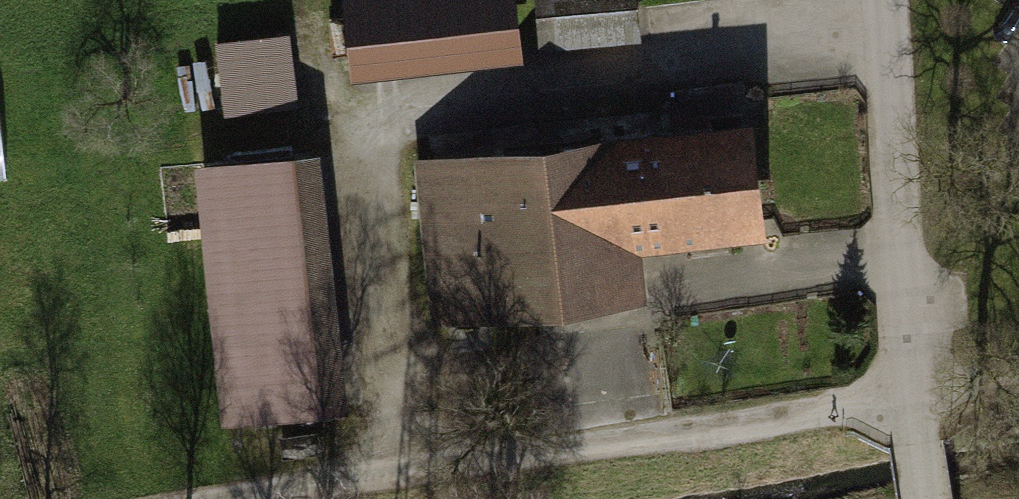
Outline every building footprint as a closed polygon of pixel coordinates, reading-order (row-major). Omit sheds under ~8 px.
[(350,76),(522,59),(516,0),(342,0),(350,76)] [(537,48),(642,38),(638,0),(532,0),(537,48)] [(290,39),(227,49),(236,109),(299,99),(290,39)] [(0,88),(0,172),(13,170),(1,87),(0,88)] [(754,120),(414,158),(433,324),(649,300),(643,254),(767,241),(754,120)] [(321,150),(195,163),(222,423),(348,410),(321,150)]
